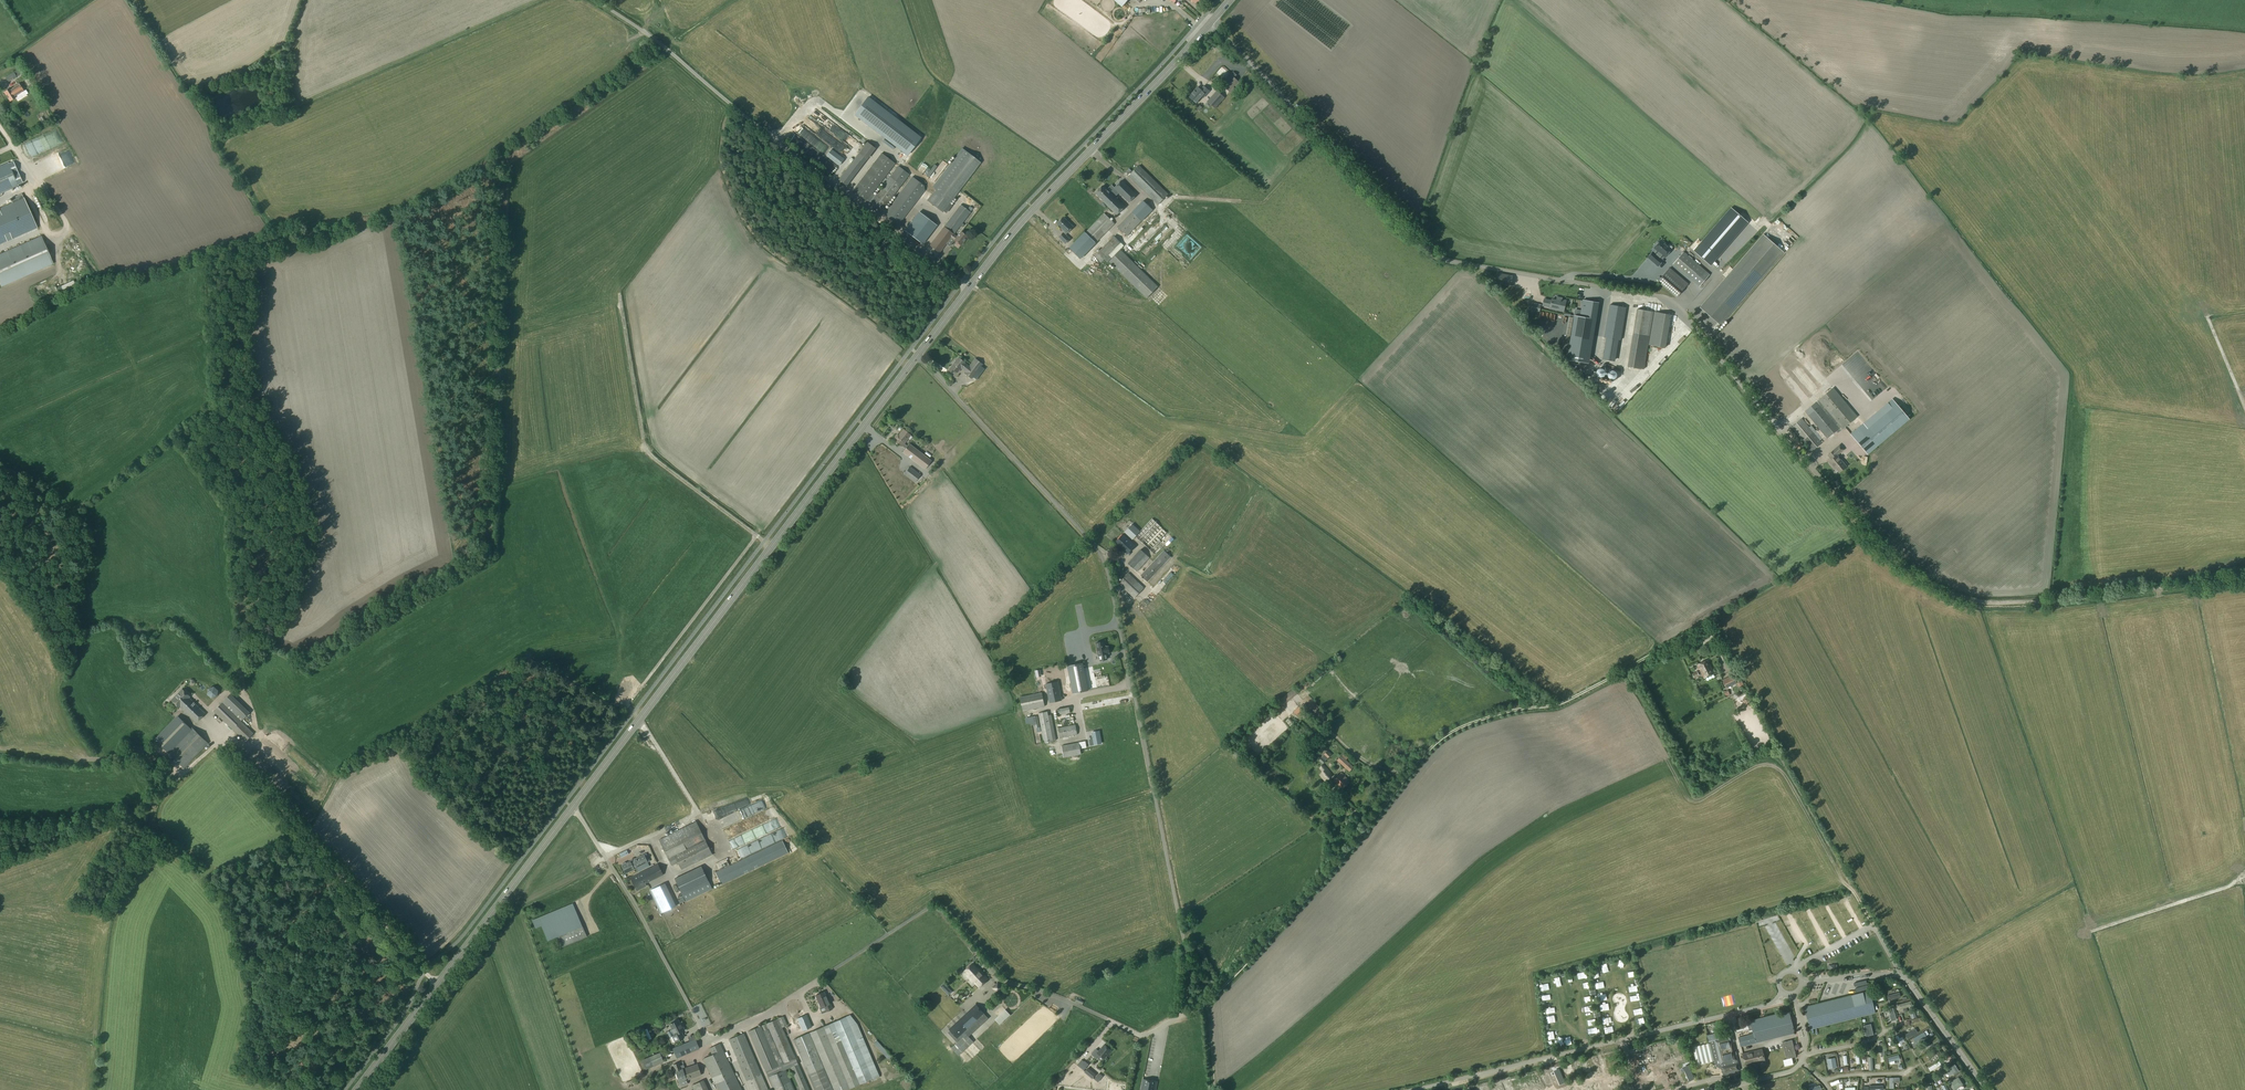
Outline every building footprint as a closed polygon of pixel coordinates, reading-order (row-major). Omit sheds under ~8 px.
[(1155,9),(1164,13),(1166,9),(1156,5),(1154,9),(1150,8),(1148,13),(1152,15),(1155,9)] [(1239,82),(1234,78),(1237,75),(1233,72),(1231,75),(1222,85),(1230,92),(1239,82)] [(10,74),(5,77),(8,82),(13,79),(10,74)] [(14,98),(24,91),(20,85),(10,91),(9,90),(5,93),(10,101),(14,98)] [(1189,97),(1196,103),(1202,96),(1203,98),(1209,91),(1204,86),(1201,89),(1198,87),(1189,97)] [(1217,90),(1207,102),(1215,109),(1225,97),(1217,90)] [(860,120),(907,155),(918,138),(872,103),(860,120)] [(827,130),(855,149),(859,144),(831,124),(827,130)] [(859,153),(838,179),(847,186),(867,159),(866,159),(874,148),(867,142),(859,153)] [(919,166),(933,153),(931,151),(933,149),(931,146),(925,151),(927,153),(923,156),(922,155),(915,161),(919,166)] [(962,148),(932,187),(936,190),(933,192),(932,191),(926,199),(942,212),(980,163),(962,148)] [(839,166),(844,159),(831,150),(826,156),(839,166)] [(73,163),(69,152),(55,158),(59,169),(73,163)] [(872,193),(895,164),(881,153),(853,190),(881,212),(909,175),(898,166),(875,196),(872,193)] [(926,168),(922,173),(934,180),(943,165),(946,166),(947,164),(939,159),(935,166),(932,164),(929,169),(926,168)] [(0,167),(0,193),(17,185),(8,164),(0,167)] [(1158,205),(1168,194),(1139,165),(1129,176),(1158,205)] [(924,191),(924,186),(912,177),(883,214),(898,225),(924,191)] [(1124,182),(1112,194),(1103,186),(1096,193),(1104,201),(1104,202),(1117,215),(1125,207),(1115,197),(1119,193),(1129,203),(1137,195),(1124,182)] [(37,228),(23,198),(0,209),(0,244),(37,228)] [(1118,227),(1127,236),(1153,210),(1143,201),(1118,227)] [(31,205),(34,211),(40,209),(37,202),(31,205)] [(968,236),(961,231),(957,237),(954,234),(971,212),(970,212),(967,209),(961,204),(948,221),(942,229),(929,245),(940,253),(951,238),(954,240),(961,245),(968,236)] [(1701,242),(1718,257),(1748,223),(1740,215),(1730,207),(1701,241),(1701,242)] [(905,231),(922,244),(937,225),(920,212),(905,231)] [(1115,224),(1104,213),(1070,248),(1081,259),(1115,224)] [(35,219),(41,234),(48,231),(42,216),(35,219)] [(1059,237),(1065,244),(1070,239),(1065,235),(1073,227),(1063,217),(1058,223),(1060,225),(1059,226),(1065,232),(1063,233),(1059,237)] [(1140,244),(1162,222),(1158,218),(1136,240),(1140,244)] [(1166,225),(1145,246),(1148,249),(1170,229),(1166,225)] [(1106,263),(1122,245),(1110,234),(1095,251),(1096,252),(1092,257),(1099,264),(1103,260),(1106,263)] [(1763,234),(1699,307),(1720,326),(1784,253),(1763,234)] [(0,254),(0,284),(1,287),(53,264),(41,236),(0,254)] [(1663,261),(1662,261),(1660,259),(1663,256),(1664,257),(1671,249),(1667,246),(1661,240),(1658,244),(1657,243),(1654,246),(1655,247),(1654,248),(1658,251),(1655,254),(1653,252),(1648,257),(1658,266),(1662,261),(1663,261)] [(1121,250),(1109,262),(1146,299),(1158,287),(1121,250)] [(1684,252),(1673,264),(1696,285),(1707,272),(1684,252)] [(1066,270),(1070,266),(1065,260),(1060,264),(1066,270)] [(1676,298),(1689,284),(1670,268),(1658,282),(1676,298)] [(1507,284),(1509,275),(1494,272),(1493,282),(1507,284)] [(1550,309),(1564,312),(1566,301),(1562,300),(1562,298),(1557,297),(1556,300),(1552,299),(1552,301),(1544,299),(1543,306),(1550,308),(1550,309)] [(1596,303),(1579,300),(1576,324),(1573,323),(1567,363),(1572,364),(1581,365),(1584,343),(1590,344),(1596,303)] [(1540,306),(1529,303),(1527,310),(1539,312),(1540,306)] [(1626,308),(1610,305),(1605,338),(1609,339),(1605,360),(1613,362),(1616,340),(1621,341),(1626,308)] [(1628,367),(1644,370),(1654,313),(1637,310),(1628,367)] [(1655,313),(1649,346),(1665,348),(1671,316),(1655,313)] [(1786,364),(1789,362),(1788,361),(1790,359),(1786,354),(1781,358),(1786,364)] [(953,373),(954,371),(957,373),(960,368),(965,372),(964,373),(971,379),(983,364),(975,358),(969,366),(965,363),(965,362),(958,358),(956,361),(955,361),(953,364),(951,368),(949,371),(953,373)] [(1593,378),(1600,379),(1602,372),(1595,371),(1593,378)] [(1805,397),(1783,371),(1779,374),(1801,401),(1805,397)] [(1615,379),(1608,372),(1604,376),(1610,383),(1615,379)] [(1809,391),(1814,386),(1809,379),(1803,384),(1809,391)] [(1761,392),(1764,398),(1771,395),(1768,388),(1761,392)] [(1833,388),(1805,412),(1827,438),(1836,431),(1838,433),(1857,417),(1833,388)] [(1851,435),(1866,452),(1907,417),(1892,400),(1851,435)] [(1807,456),(1822,443),(1801,418),(1791,427),(1808,448),(1803,452),(1807,456)] [(904,444),(911,435),(903,429),(895,441),(905,448),(902,453),(925,469),(931,461),(909,444),(907,446),(904,444)] [(922,448),(929,454),(932,450),(926,444),(922,448)] [(1843,450),(1839,446),(1827,455),(1831,460),(1828,462),(1833,467),(1834,467),(1839,472),(1846,467),(1837,456),(1843,450)] [(903,475),(915,483),(920,475),(909,467),(903,475)] [(1135,536),(1155,555),(1172,537),(1152,519),(1135,536)] [(1135,537),(1134,536),(1139,531),(1132,524),(1125,532),(1132,540),(1135,537)] [(1115,543),(1127,554),(1135,546),(1123,535),(1115,543)] [(1128,564),(1137,572),(1149,558),(1140,549),(1128,564)] [(1140,575),(1148,582),(1171,557),(1164,551),(1140,575)] [(1171,577),(1177,570),(1172,565),(1166,572),(1171,577)] [(1118,584),(1134,599),(1144,588),(1128,573),(1118,584)] [(1161,578),(1166,583),(1171,579),(1166,574),(1161,578)] [(1108,647),(1107,647),(1105,646),(1104,641),(1096,643),(1099,656),(1099,655),(1100,661),(1107,660),(1106,654),(1110,653),(1108,647)] [(1698,666),(1697,666),(1698,670),(1699,669),(1703,678),(1713,673),(1707,660),(1697,665),(1698,666)] [(1088,690),(1083,663),(1068,666),(1073,693),(1088,690)] [(1737,673),(1722,680),(1726,688),(1736,684),(1736,683),(1740,681),(1737,673)] [(174,679),(159,690),(163,696),(178,684),(174,679)] [(1065,698),(1071,696),(1067,679),(1061,681),(1065,698)] [(1046,684),(1050,703),(1062,700),(1058,682),(1046,684)] [(212,699),(217,696),(218,690),(214,686),(208,688),(207,695),(212,699)] [(180,707),(196,722),(205,713),(189,698),(190,697),(182,689),(171,700),(179,708),(180,707)] [(140,692),(131,701),(134,704),(143,696),(140,692)] [(1020,697),(1023,711),(1045,707),(1043,692),(1020,697)] [(1294,697),(1290,692),(1279,701),(1283,706),(1294,697)] [(1743,693),(1736,696),(1742,709),(1749,706),(1745,698),(1746,698),(1743,693)] [(246,742),(254,733),(241,721),(248,713),(229,695),(214,711),(246,742)] [(1294,712),(1298,717),(1307,707),(1303,704),(1294,712)] [(1057,715),(1070,713),(1069,707),(1056,710),(1057,715)] [(1053,741),(1056,740),(1052,715),(1049,715),(1048,711),(1039,713),(1044,743),(1053,741)] [(175,744),(190,728),(178,717),(155,741),(167,752),(175,744)] [(1058,728),(1060,738),(1077,735),(1075,725),(1058,728)] [(208,743),(191,727),(190,728),(175,744),(167,752),(184,768),(208,743)] [(1101,743),(1099,731),(1092,733),(1093,740),(1089,741),(1090,745),(1101,743)] [(1064,758),(1081,754),(1079,743),(1062,746),(1064,758)] [(1324,749),(1326,747),(1322,744),(1320,745),(1324,748),(1318,754),(1322,757),(1319,760),(1323,764),(1328,758),(1331,754),(1328,750),(1327,751),(1326,750),(1324,749)] [(1337,760),(1349,772),(1354,767),(1346,760),(1348,758),(1343,754),(1337,760)] [(1333,775),(1323,765),(1319,768),(1322,772),(1319,775),(1325,782),(1333,775)] [(1333,781),(1343,789),(1349,782),(1347,780),(1348,780),(1345,777),(1344,778),(1342,776),(1343,774),(1341,773),(1333,781)] [(720,825),(747,815),(747,816),(765,809),(761,801),(717,818),(720,825)] [(678,863),(681,870),(712,855),(696,821),(659,840),(672,866),(678,863)] [(752,830),(728,839),(731,846),(754,836),(752,830)] [(746,844),(748,850),(777,838),(774,831),(746,844)] [(782,841),(715,872),(721,885),(788,853),(782,841)] [(625,874),(647,862),(644,854),(625,864),(625,863),(623,864),(623,865),(621,866),(625,874)] [(646,886),(645,884),(663,875),(658,864),(630,878),(636,891),(646,886)] [(674,878),(685,902),(712,889),(701,865),(674,878)] [(664,883),(651,890),(662,913),(675,906),(664,883)] [(532,921),(535,928),(541,926),(547,941),(558,937),(562,947),(587,937),(572,903),(535,920),(534,917),(532,919),(532,921)] [(978,969),(972,964),(965,971),(970,976),(969,977),(979,987),(988,979),(978,969)] [(1896,989),(1883,995),(1886,1001),(1899,995),(1896,989)] [(1870,991),(1842,997),(1804,1007),(1809,1030),(1810,1030),(1875,1013),(1870,991)] [(821,1008),(820,1008),(822,1013),(832,1009),(829,1002),(828,1003),(823,992),(815,995),(821,1008)] [(984,1013),(976,1004),(969,1011),(970,1011),(950,1029),(949,1029),(960,1040),(952,1048),(959,1055),(973,1042),(968,1036),(988,1018),(984,1014),(984,1013)] [(792,1007),(788,1008),(790,1014),(793,1014),(794,1019),(799,1018),(797,1010),(793,1011),(792,1007)] [(1003,1009),(993,1019),(998,1025),(1008,1015),(1003,1009)] [(1738,1038),(1740,1047),(1741,1047),(1795,1034),(1790,1017),(1789,1011),(1763,1017),(1749,1021),(1752,1031),(1739,1034),(1738,1038)] [(814,1089),(846,1089),(879,1076),(857,1024),(850,1015),(793,1040),(814,1089)] [(782,1028),(787,1026),(783,1016),(748,1031),(765,1072),(773,1089),(795,1089),(786,1069),(790,1067),(800,1089),(810,1089),(782,1028)] [(812,1027),(808,1018),(802,1021),(803,1022),(799,1023),(802,1031),(812,1027)] [(675,1021),(675,1020),(670,1023),(671,1023),(669,1024),(674,1035),(673,1035),(676,1041),(684,1037),(681,1032),(684,1030),(682,1026),(681,1027),(677,1020),(675,1021)] [(1723,1075),(1740,1070),(1737,1060),(1732,1040),(1734,1039),(1730,1024),(1729,1025),(1723,1026),(1723,1031),(1706,1036),(1707,1042),(1709,1041),(1710,1043),(1692,1048),(1696,1064),(1714,1060),(1714,1062),(1713,1063),(1714,1068),(1720,1066),(1723,1075)] [(1870,1024),(1863,1026),(1866,1036),(1873,1035),(1870,1024)] [(1915,1027),(1905,1033),(1908,1039),(1918,1032),(1915,1027)] [(1929,1028),(1908,1041),(1913,1048),(1934,1035),(1929,1028)] [(744,1033),(729,1040),(750,1089),(768,1089),(744,1033)] [(1892,1036),(1887,1038),(1891,1047),(1896,1045),(1892,1036)] [(1179,1048),(1199,1048),(1199,1037),(1179,1037),(1179,1048)] [(674,1048),(678,1058),(699,1049),(695,1039),(690,1041),(674,1048)] [(875,1040),(871,1042),(876,1048),(875,1049),(881,1057),(886,1054),(875,1040)] [(1786,1059),(1796,1056),(1792,1040),(1782,1042),(1783,1049),(1786,1059)] [(1928,1041),(1918,1048),(1921,1052),(1931,1045),(1928,1041)] [(1670,1042),(1663,1042),(1662,1045),(1661,1045),(1662,1049),(1663,1048),(1663,1050),(1670,1049),(1670,1042)] [(703,1059),(717,1089),(742,1089),(720,1043),(709,1048),(712,1054),(703,1059)] [(1658,1043),(1651,1045),(1653,1053),(1660,1052),(1658,1043)] [(1104,1059),(1111,1050),(1104,1044),(1098,1051),(1095,1048),(1091,1054),(1096,1059),(1099,1056),(1100,1056),(1104,1059)] [(1647,1046),(1639,1048),(1642,1057),(1649,1055),(1648,1052),(1650,1052),(1650,1049),(1647,1049),(1647,1046)] [(1745,1066),(1765,1061),(1763,1054),(1762,1049),(1742,1053),(1741,1054),(1745,1066)] [(1941,1055),(1937,1049),(1927,1056),(1929,1059),(1936,1055),(1938,1057),(1941,1055)] [(653,1067),(664,1062),(660,1054),(649,1058),(653,1067)] [(1899,1054),(1888,1057),(1889,1065),(1895,1064),(1897,1062),(1899,1063),(1898,1065),(1898,1069),(1902,1069),(1902,1064),(1901,1063),(1901,1059),(1899,1054)] [(1835,1058),(1826,1059),(1828,1069),(1836,1067),(1835,1058)] [(1939,1060),(1928,1067),(1931,1072),(1942,1065),(1939,1060)] [(686,1081),(686,1080),(701,1075),(697,1065),(684,1069),(682,1065),(680,1066),(679,1063),(673,1065),(680,1083),(683,1083),(683,1085),(686,1084),(685,1081),(686,1081)] [(1959,1072),(1954,1064),(1946,1070),(1945,1070),(1949,1076),(1954,1073),(1955,1075),(1959,1072)] [(1688,1065),(1684,1067),(1685,1071),(1689,1081),(1694,1079),(1688,1065)] [(1095,1076),(1087,1069),(1084,1072),(1093,1079),(1095,1076)] [(1805,1086),(1813,1077),(1810,1074),(1802,1083),(1805,1086)] [(1948,1083),(1952,1089),(1955,1089),(1963,1085),(1958,1077),(1948,1083)] [(1518,1078),(1514,1079),(1517,1089),(1522,1089),(1518,1078)] [(1899,1078),(1888,1078),(1889,1089),(1893,1089),(1893,1083),(1899,1083),(1899,1078)] [(1157,1081),(1143,1079),(1141,1089),(1156,1089),(1157,1081)] [(1839,1079),(1830,1083),(1832,1088),(1841,1084),(1839,1079)]
